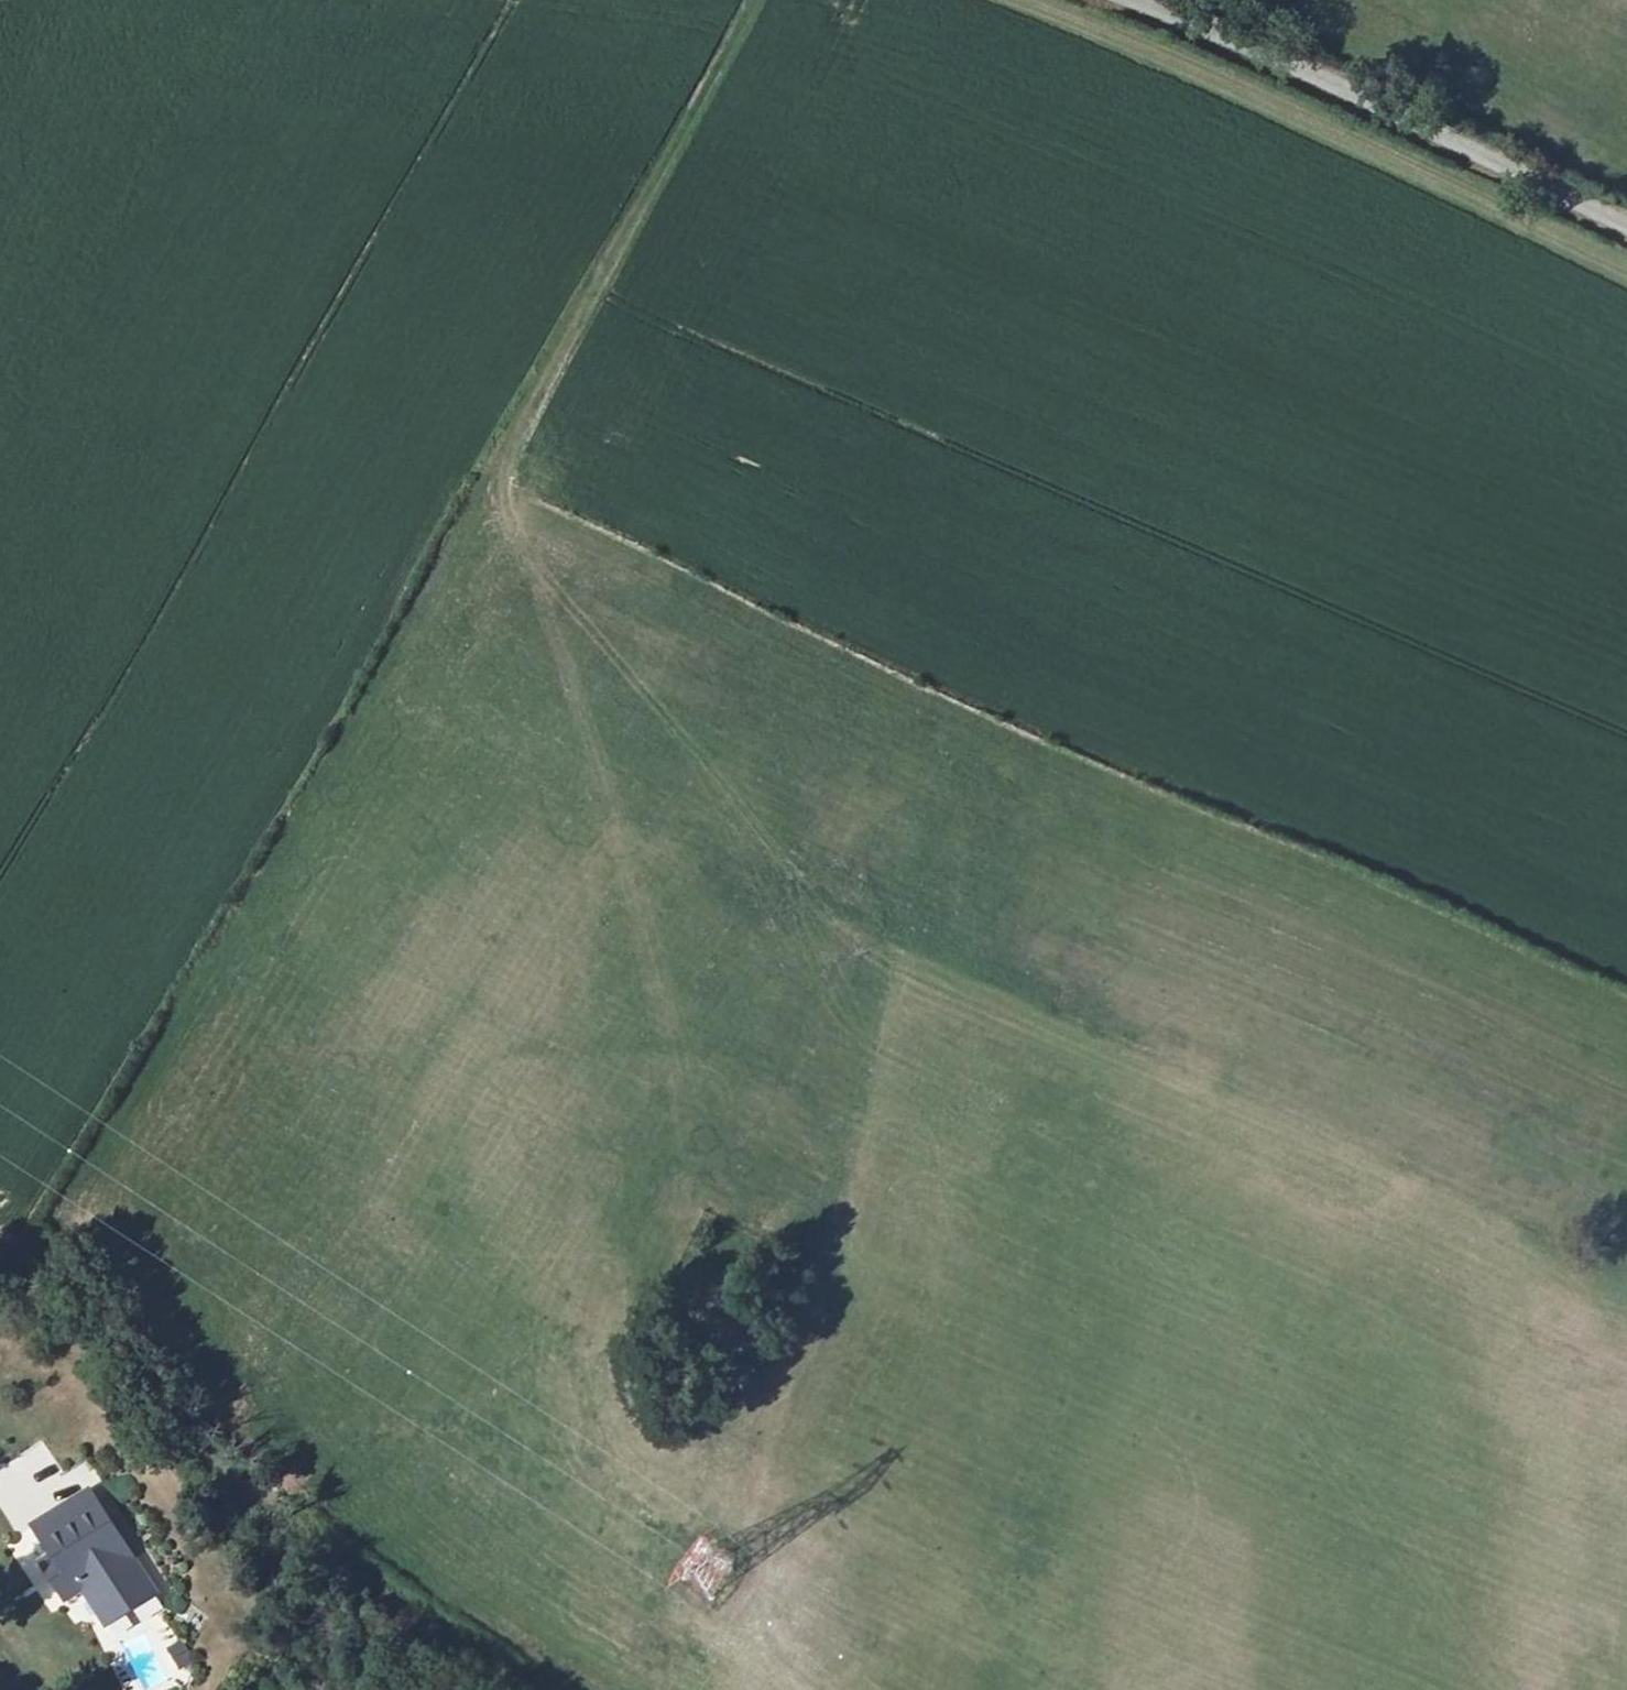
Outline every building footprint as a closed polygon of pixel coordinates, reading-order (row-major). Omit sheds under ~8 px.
[(33,1528),(53,1558),(77,1595),(83,1591),(107,1627),(138,1606),(116,1571),(133,1559),(89,1491),(33,1528)] [(77,1595),(53,1558),(42,1565),(66,1601),(77,1595)] [(156,1595),(133,1559),(116,1571),(138,1606),(156,1595)] [(181,1668),(193,1661),(181,1642),(170,1650),(181,1668)]
